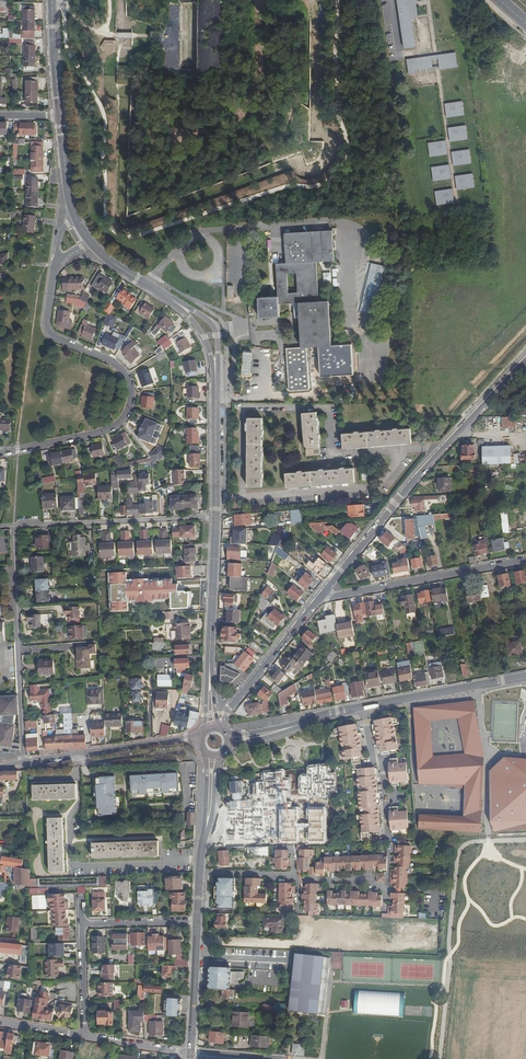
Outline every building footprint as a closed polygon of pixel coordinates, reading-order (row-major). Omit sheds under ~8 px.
[(221,0),(164,0),(163,71),(180,71),(181,2),(199,2),(198,71),(222,72),(221,0)] [(404,49),(415,47),(411,19),(415,18),(413,7),(412,7),(412,2),(415,2),(417,1),(417,0),(397,0),(404,49)] [(27,11),(24,11),(23,21),(34,21),(34,11),(35,11),(35,7),(27,7),(27,11)] [(34,21),(23,21),(23,35),(32,35),(32,31),(34,31),(34,21)] [(9,39),(9,34),(8,30),(4,30),(4,35),(0,35),(0,39),(9,39)] [(24,57),(35,57),(35,47),(34,47),(34,43),(27,42),(27,47),(24,47),(24,57)] [(441,58),(437,58),(439,69),(457,67),(455,53),(441,55),(441,58)] [(35,67),(35,57),(24,57),(24,67),(27,67),(27,71),(33,71),(33,67),(35,67)] [(417,58),(406,60),(407,74),(415,73),(414,70),(432,68),(431,59),(417,61),(417,58)] [(27,82),(27,92),(38,92),(38,78),(30,78),(30,82),(27,82)] [(38,92),(27,92),(27,106),(37,106),(37,102),(38,102),(38,92)] [(457,104),(444,106),(445,115),(448,114),(449,117),(459,116),(458,113),(463,112),(462,102),(457,102),(457,104)] [(35,124),(21,124),(20,135),(35,135),(36,134),(36,131),(35,131),(35,125),(35,124)] [(460,128),(447,130),(448,139),(452,138),(452,141),(462,140),(462,137),(466,136),(465,126),(460,127),(460,128)] [(32,143),(31,157),(43,157),(43,147),(43,143),(32,143)] [(446,151),(445,143),(432,144),(431,143),(427,143),(428,154),(433,153),(433,156),(443,155),(443,152),(446,151)] [(464,152),(451,154),(452,163),(455,163),(455,165),(465,164),(465,161),(470,160),(468,150),(464,151),(464,152)] [(43,172),(43,157),(31,157),(31,167),(34,167),(34,172),(43,172)] [(449,176),(448,167),(435,169),(435,167),(430,168),(431,178),(436,177),(437,180),(447,179),(446,176),(449,176)] [(467,176),(454,178),(455,187),(458,187),(459,189),(469,188),(468,185),(473,185),(472,174),(467,175),(467,176)] [(27,183),(27,193),(37,193),(38,178),(30,178),(30,183),(27,183)] [(453,200),(452,191),(438,193),(438,191),(433,192),(435,202),(440,202),(440,204),(450,203),(450,200),(453,200)] [(38,203),(37,193),(27,193),(26,202),(27,202),(27,207),(36,207),(36,203),(38,203)] [(35,217),(25,215),(23,232),(33,233),(35,217)] [(334,261),(332,231),(285,234),(286,264),(277,264),(278,297),(259,298),(260,318),(280,317),(279,304),(289,303),(299,303),(302,348),(287,349),(289,391),(309,390),(307,348),(319,347),(321,377),(353,375),(352,345),(332,346),(329,301),(319,301),(317,262),(334,261)] [(0,256),(0,264),(7,264),(8,254),(0,256)] [(375,314),(385,265),(368,262),(358,311),(375,314)] [(324,281),(332,281),(332,272),(324,272),(324,281)] [(99,275),(92,286),(98,290),(99,288),(107,293),(113,284),(99,275)] [(68,279),(63,279),(63,290),(69,290),(85,290),(85,288),(83,288),(83,278),(68,278),(68,279)] [(126,305),(125,306),(130,310),(133,305),(135,302),(133,301),(134,299),(131,297),(131,295),(123,291),(117,300),(126,305)] [(85,294),(83,297),(81,300),(87,304),(89,301),(91,297),(85,294)] [(67,305),(85,308),(87,304),(81,300),(74,300),(68,299),(67,305)] [(142,304),(136,313),(139,315),(140,313),(148,319),(154,310),(146,304),(145,306),(142,304)] [(107,305),(103,312),(107,315),(112,307),(107,305)] [(71,313),(59,311),(58,321),(59,321),(59,325),(71,327),(71,323),(69,323),(71,313)] [(107,316),(104,325),(109,327),(112,318),(107,316)] [(158,325),(151,334),(155,337),(162,329),(166,333),(169,330),(172,333),(176,328),(172,325),(173,324),(166,318),(159,326),(158,325)] [(96,330),(87,326),(88,322),(85,321),(80,333),(83,335),(82,337),(92,341),(96,330)] [(107,335),(103,345),(112,349),(112,347),(117,349),(119,343),(115,341),(116,339),(107,335)] [(179,343),(176,345),(181,353),(191,348),(186,339),(185,340),(183,336),(177,339),(179,343)] [(133,342),(123,353),(126,356),(125,357),(132,364),(139,356),(132,349),(136,345),(133,342)] [(134,348),(141,354),(143,351),(137,345),(134,348)] [(253,351),(243,345),(239,403),(256,401),(253,351)] [(161,346),(155,351),(158,354),(164,350),(161,346)] [(269,350),(262,351),(265,400),(272,400),(269,350)] [(257,401),(264,400),(261,351),(254,351),(257,401)] [(164,352),(156,357),(159,361),(167,356),(164,352)] [(196,361),(184,363),(186,373),(189,372),(190,377),(196,376),(195,371),(197,371),(196,361)] [(149,370),(139,374),(143,387),(154,383),(149,370)] [(189,388),(188,388),(188,394),(185,394),(185,397),(187,397),(187,398),(198,398),(198,388),(197,388),(197,384),(188,384),(189,388)] [(143,397),(142,407),(153,408),(154,399),(151,398),(152,394),(145,393),(145,398),(143,397)] [(517,417),(525,417),(525,408),(516,408),(517,417)] [(199,409),(188,409),(188,419),(191,419),(191,423),(197,423),(197,419),(199,419),(199,409)] [(306,456),(320,455),(319,439),(320,439),(320,435),(319,435),(318,425),(319,425),(319,421),(318,421),(317,412),(303,413),(306,456)] [(0,429),(0,431),(10,431),(10,420),(2,419),(2,416),(0,416),(0,429)] [(515,417),(502,417),(502,430),(515,429),(515,417)] [(144,425),(143,425),(140,431),(141,431),(138,438),(154,444),(156,438),(153,436),(156,431),(159,432),(162,426),(147,419),(144,425)] [(263,431),(263,419),(248,419),(248,487),(262,487),(262,478),(264,478),(264,474),(262,474),(262,457),(264,457),(264,453),(262,453),(262,435),(264,435),(264,431),(263,431)] [(381,431),(380,430),(376,430),(376,432),(359,433),(359,432),(355,432),(355,433),(343,434),(344,449),(412,443),(411,429),(398,430),(398,429),(394,429),(394,430),(381,431)] [(197,430),(185,430),(185,435),(187,435),(187,444),(199,444),(199,434),(197,434),(197,430)] [(125,433),(113,440),(118,450),(131,443),(125,433)] [(102,444),(92,446),(93,448),(88,449),(89,455),(94,454),(94,457),(104,455),(102,444)] [(161,460),(165,450),(159,446),(150,455),(155,461),(160,460),(161,460)] [(475,446),(463,447),(463,455),(462,455),(462,461),(475,460),(475,446)] [(497,465),(511,465),(511,447),(483,448),(483,466),(484,466),(497,465)] [(62,453),(64,464),(74,462),(73,459),(77,458),(76,450),(62,453)] [(54,466),(64,464),(62,453),(52,455),(53,456),(48,457),(49,463),(54,463),(54,466)] [(155,461),(148,453),(147,453),(144,456),(147,459),(122,465),(121,462),(120,462),(117,456),(113,457),(118,469),(138,465),(153,462),(155,461)] [(517,464),(525,464),(525,454),(520,454),(519,457),(516,457),(517,464)] [(200,456),(190,455),(190,467),(200,467),(200,456)] [(483,474),(483,466),(469,466),(470,474),(475,473),(475,476),(479,476),(479,474),(483,474)] [(345,468),(341,468),(341,469),(324,471),(324,470),(320,470),(320,471),(303,472),(302,471),(298,471),(298,473),(286,474),(287,488),(355,482),(354,468),(345,469),(345,468)] [(113,487),(119,487),(119,479),(132,479),(132,469),(121,469),(121,470),(112,471),(113,487)] [(77,478),(78,493),(84,493),(83,483),(86,482),(87,487),(97,485),(96,478),(98,478),(98,473),(91,475),(77,478)] [(184,487),(187,486),(185,473),(175,475),(177,488),(184,487)] [(140,491),(140,492),(146,491),(146,485),(150,485),(149,474),(139,475),(139,479),(140,488),(140,491)] [(450,478),(438,479),(439,493),(451,492),(450,478)] [(113,487),(99,487),(99,500),(114,499),(113,487)] [(43,496),(43,508),(58,508),(57,495),(43,496)] [(140,505),(141,514),(158,513),(157,496),(152,496),(153,501),(152,501),(152,503),(146,503),(146,505),(140,505)] [(184,497),(185,509),(197,509),(197,496),(184,497)] [(185,509),(184,497),(171,497),(172,510),(185,509)] [(425,511),(424,497),(414,497),(414,501),(412,501),(413,507),(415,507),(415,512),(425,511)] [(79,509),(79,501),(79,499),(75,499),(75,498),(62,498),(62,511),(75,511),(75,509),(79,509)] [(127,515),(135,515),(139,514),(139,506),(133,506),(132,502),(127,502),(127,507),(127,515)] [(364,517),(363,506),(349,507),(349,518),(364,517)] [(301,510),(293,511),(294,525),(302,525),(301,510)] [(501,513),(503,523),(509,522),(508,512),(501,513)] [(250,514),(235,516),(236,526),(251,525),(250,514)] [(434,515),(417,516),(418,524),(424,524),(423,520),(427,519),(427,522),(433,522),(432,519),(434,519),(434,515)] [(415,535),(420,534),(418,528),(414,528),(414,520),(406,521),(407,540),(415,539),(415,535)] [(337,535),(340,531),(330,523),(308,525),(317,532),(324,529),(324,528),(327,527),(337,535)] [(348,525),(341,532),(350,539),(359,529),(353,524),(348,525)] [(197,525),(182,525),(182,538),(197,538),(197,525)] [(279,546),(285,531),(286,526),(280,526),(278,531),(280,532),(279,535),(274,533),(269,546),(279,546)] [(173,528),(173,537),(182,537),(181,527),(173,528)] [(168,538),(168,528),(159,529),(159,538),(168,538)] [(232,543),(248,544),(249,529),(235,528),(234,537),(232,537),(232,543)] [(122,540),(131,540),(130,530),(121,531),(122,540)] [(141,539),(149,538),(149,530),(141,530),(141,539)] [(103,541),(112,540),(112,531),(103,531),(103,541)] [(290,535),(285,531),(279,546),(279,547),(283,550),(286,542),(288,539),(290,535)] [(396,539),(388,532),(381,541),(389,548),(396,539)] [(250,535),(249,545),(259,546),(260,535),(250,535)] [(68,536),(68,542),(69,542),(69,548),(71,548),(71,552),(69,552),(69,557),(86,556),(86,541),(84,541),(84,539),(80,539),(80,536),(68,536)] [(50,537),(37,537),(37,549),(50,548),(50,537)] [(173,554),(173,539),(156,540),(157,554),(173,554)] [(505,550),(503,539),(491,541),(494,553),(505,550)] [(138,555),(155,554),(155,540),(138,541),(138,555)] [(127,559),(127,556),(136,556),(136,541),(119,542),(120,559),(127,559)] [(488,554),(491,554),(489,544),(486,545),(485,541),(478,542),(479,545),(474,546),(477,557),(482,556),(482,554),(488,553),(488,554)] [(101,557),(117,557),(117,542),(100,543),(101,557)] [(285,560),(289,555),(283,550),(279,547),(276,553),(285,560)] [(198,548),(186,548),(185,564),(197,565),(198,548)] [(229,548),(228,561),(240,561),(240,548),(229,548)] [(329,548),(322,556),(330,563),(337,555),(329,548)] [(43,557),(33,558),(33,562),(34,572),(44,572),(43,557)] [(437,557),(427,558),(429,567),(438,566),(437,557)] [(319,576),(327,565),(319,559),(314,565),(310,562),(306,566),(319,576)] [(408,562),(408,559),(402,560),(402,563),(393,565),(395,572),(406,570),(406,572),(410,571),(410,569),(408,562)] [(412,561),(408,562),(410,569),(423,567),(421,559),(412,561)] [(272,563),(268,574),(273,576),(277,566),(272,563)] [(372,568),(374,578),(390,575),(388,565),(372,568)] [(191,567),(177,568),(177,575),(177,579),(191,578),(191,567)] [(365,567),(356,571),(361,580),(369,575),(365,567)] [(177,568),(102,571),(103,601),(128,599),(128,594),(157,593),(157,591),(162,591),(161,584),(157,584),(157,576),(177,575),(177,568)] [(515,574),(517,584),(525,583),(525,576),(525,572),(515,574)] [(300,575),(295,581),(298,584),(299,583),(307,589),(315,580),(307,573),(303,578),(300,575)] [(509,575),(499,577),(501,588),(511,586),(509,575)] [(247,591),(248,578),(232,577),(231,590),(247,591)] [(302,591),(304,588),(298,584),(295,581),(292,579),(290,582),(294,586),(288,594),(297,601),(304,593),(302,591)] [(37,581),(37,591),(49,591),(48,580),(37,581)] [(488,585),(482,586),(484,598),(490,596),(488,585)] [(267,599),(266,600),(271,604),(275,599),(272,596),(275,593),(273,591),(269,587),(262,595),(267,599)] [(446,588),(430,591),(432,602),(448,599),(446,588)] [(482,601),(480,588),(466,591),(468,604),(482,601)] [(50,602),(49,591),(37,591),(38,602),(50,602)] [(422,594),(418,594),(420,604),(431,602),(429,591),(422,592),(422,594)] [(227,600),(226,610),(229,610),(236,611),(236,607),(234,607),(234,602),(237,602),(238,596),(234,596),(225,595),(225,600),(227,600)] [(260,595),(254,611),(257,612),(259,607),(264,611),(265,609),(269,612),(261,621),(274,631),(286,616),(271,604),(266,600),(260,595)] [(413,596),(403,598),(403,599),(401,599),(403,606),(405,606),(406,615),(416,613),(413,596)] [(184,612),(183,597),(167,598),(167,608),(169,608),(169,613),(174,613),(184,612)] [(374,602),(366,604),(368,617),(376,615),(374,602)] [(357,606),(354,607),(357,624),(363,623),(362,616),(366,615),(364,603),(357,605),(357,606)] [(77,608),(77,604),(67,605),(67,608),(65,608),(66,613),(68,613),(69,616),(69,621),(81,620),(80,608),(77,608)] [(495,610),(495,619),(500,619),(500,604),(490,604),(490,610),(495,610)] [(236,611),(229,610),(228,623),(240,623),(240,611),(236,611)] [(32,628),(41,628),(41,614),(28,615),(28,620),(32,620),(32,628)] [(321,634),(337,631),(336,623),(334,616),(326,617),(327,621),(319,622),(321,634)] [(337,624),(340,639),(357,636),(354,621),(337,624)] [(175,632),(172,632),(173,640),(190,639),(190,624),(175,625),(175,632)] [(249,625),(247,629),(254,634),(257,631),(249,625)] [(83,627),(69,628),(70,640),(84,639),(83,627)] [(237,634),(238,628),(224,628),(224,643),(237,643),(237,640),(241,640),(241,634),(237,634)] [(438,634),(439,638),(455,635),(454,628),(446,630),(446,632),(438,634)] [(302,638),(305,640),(306,641),(305,643),(311,648),(313,645),(311,643),(316,637),(308,631),(302,638)] [(317,636),(316,637),(311,643),(313,645),(314,644),(315,644),(320,638),(317,636)] [(520,642),(507,644),(509,657),(522,654),(520,642)] [(78,662),(77,662),(77,669),(88,669),(88,661),(91,661),(90,654),(96,654),(95,645),(89,645),(89,648),(77,648),(77,655),(78,662)] [(341,650),(341,651),(342,656),(358,653),(357,649),(357,647),(345,649),(344,645),(340,646),(341,650)] [(177,655),(190,654),(189,646),(177,646),(177,655)] [(302,666),(312,654),(303,646),(293,659),(302,666)] [(246,652),(253,658),(255,654),(248,649),(246,652)] [(244,672),(254,659),(253,658),(246,652),(244,656),(236,665),(243,671),(244,672)] [(327,665),(332,662),(337,656),(333,652),(331,654),(328,652),(325,655),(328,657),(324,662),(327,665)] [(303,667),(302,666),(293,659),(291,657),(287,662),(286,661),(281,667),(289,673),(294,668),(299,672),(303,667)] [(189,660),(176,660),(176,669),(178,669),(178,677),(186,676),(186,668),(189,668),(189,660)] [(464,660),(460,661),(463,678),(469,677),(467,665),(465,665),(464,660)] [(413,679),(410,661),(397,664),(401,682),(413,679)] [(53,662),(40,663),(41,675),(54,675),(53,662)] [(234,664),(226,664),(226,667),(222,667),(222,681),(229,684),(243,671),(236,665),(234,664)] [(436,668),(430,669),(432,679),(444,677),(443,672),(437,673),(436,668)] [(281,679),(285,675),(279,670),(272,678),(278,683),(281,679)] [(381,686),(378,671),(365,674),(368,688),(381,686)] [(397,682),(395,671),(382,673),(384,685),(397,682)] [(431,685),(428,673),(414,676),(416,687),(431,685)] [(195,677),(187,674),(183,690),(182,694),(188,695),(190,687),(192,688),(195,677)] [(172,676),(159,676),(159,686),(172,686),(172,676)] [(131,679),(132,691),(141,691),(142,691),(142,688),(142,685),(142,678),(131,679)] [(349,693),(347,683),(343,684),(344,687),(339,688),(339,693),(335,694),(336,701),(346,699),(345,694),(349,693)] [(365,690),(364,683),(351,685),(353,692),(351,692),(352,698),(364,695),(363,690),(365,690)] [(287,698),(297,692),(296,685),(296,684),(283,691),(278,694),(280,706),(288,705),(287,698)] [(40,685),(31,686),(32,693),(31,693),(32,701),(38,701),(38,704),(41,704),(42,704),(42,709),(43,709),(44,716),(52,715),(51,695),(52,695),(52,689),(41,690),(40,685)] [(275,686),(272,689),(278,694),(283,691),(275,686)] [(265,687),(258,695),(266,702),(273,694),(265,687)] [(103,690),(87,691),(88,705),(95,705),(95,704),(98,704),(98,705),(104,704),(103,690)] [(301,692),(303,705),(311,703),(312,705),(317,704),(315,690),(301,692)] [(330,690),(317,693),(319,704),(332,702),(330,690)] [(141,691),(132,691),(132,704),(142,703),(142,700),(142,697),(141,691)] [(169,694),(158,693),(157,708),(169,709),(169,694)] [(15,715),(16,710),(18,710),(18,696),(10,696),(0,697),(0,701),(0,705),(4,705),(2,716),(0,733),(0,746),(8,747),(12,748),(13,743),(15,726),(14,725),(15,715)] [(420,829),(481,833),(484,758),(473,700),(413,707),(414,714),(420,785),(442,785),(463,788),(463,786),(465,786),(464,815),(420,814),(420,829)] [(260,704),(247,706),(249,717),(262,714),(260,704)] [(192,712),(191,718),(189,729),(189,730),(191,729),(196,723),(200,716),(200,714),(192,712)] [(74,749),(73,736),(73,730),(72,714),(64,714),(65,719),(64,719),(64,730),(61,731),(62,750),(74,749)] [(105,723),(105,727),(123,726),(122,714),(105,715),(105,723)] [(44,716),(44,724),(56,723),(56,715),(52,715),(44,716)] [(380,734),(381,739),(392,736),(393,740),(382,742),(383,746),(384,746),(386,754),(393,752),(393,750),(398,749),(394,724),(400,723),(398,715),(379,719),(382,734),(380,734)] [(189,729),(191,718),(177,716),(176,726),(189,729)] [(26,722),(26,731),(29,731),(29,728),(38,727),(38,721),(26,722)] [(144,722),(127,722),(127,733),(144,732),(144,722)] [(92,724),(92,735),(100,735),(100,737),(106,737),(105,727),(105,723),(92,724)] [(370,788),(378,787),(378,783),(376,783),(375,768),(369,769),(361,770),(361,764),(359,758),(362,757),(361,751),(362,751),(362,747),(354,748),(354,749),(351,750),(350,744),(353,744),(353,745),(361,743),(360,739),(359,739),(356,724),(341,727),(341,728),(333,730),(335,737),(342,735),(347,760),(353,759),(354,765),(354,771),(355,771),(361,841),(367,841),(367,837),(365,837),(365,833),(373,833),(381,833),(381,829),(379,830),(379,818),(380,817),(380,814),(372,815),(371,815),(371,816),(368,816),(368,810),(371,810),(371,811),(372,811),(380,810),(379,807),(377,807),(377,795),(379,795),(378,791),(371,792),(370,792),(370,793),(367,793),(366,787),(369,787),(369,788),(370,788)] [(169,735),(171,727),(165,725),(161,737),(169,735)] [(39,751),(38,735),(27,736),(28,751),(39,751)] [(87,749),(87,748),(86,736),(79,736),(73,736),(74,749),(87,749)] [(48,751),(57,750),(56,739),(47,740),(48,751)] [(390,761),(390,769),(401,768),(401,772),(391,773),(391,780),(392,780),(392,784),(400,784),(400,780),(407,779),(406,760),(399,761),(399,757),(391,757),(391,761),(390,761)] [(490,771),(490,822),(494,832),(525,829),(525,759),(505,757),(490,771)] [(18,771),(6,771),(0,772),(0,779),(17,779),(18,771)] [(178,773),(170,774),(170,776),(168,776),(168,774),(140,775),(140,777),(139,777),(139,775),(131,776),(132,795),(148,794),(147,792),(163,791),(163,793),(179,792),(178,773)] [(113,776),(96,777),(97,785),(95,785),(96,807),(98,807),(98,815),(115,814),(114,791),(112,791),(112,788),(114,788),(113,776)] [(241,777),(231,778),(233,798),(235,800),(241,799),(242,798),(242,793),(243,792),(242,782),(241,782),(241,777)] [(76,784),(33,786),(34,800),(77,798),(76,784)] [(399,820),(389,821),(390,829),(391,829),(391,833),(398,832),(398,828),(406,828),(405,809),(397,809),(397,806),(389,806),(389,810),(388,810),(389,816),(398,816),(399,820)] [(195,829),(196,813),(188,813),(187,827),(187,828),(191,828),(191,829),(195,829)] [(63,818),(48,819),(50,872),(64,871),(63,818)] [(255,821),(255,828),(259,828),(260,838),(271,837),(270,820),(255,821)] [(158,841),(92,843),(93,858),(158,856),(158,841)] [(394,857),(394,860),(394,864),(398,863),(398,867),(395,867),(395,872),(391,872),(391,884),(394,884),(394,889),(395,889),(402,889),(405,889),(405,884),(406,884),(406,872),(405,872),(405,868),(409,868),(409,860),(409,853),(410,853),(410,846),(406,846),(406,842),(397,842),(397,846),(395,846),(395,853),(399,853),(399,857),(394,857)] [(319,861),(319,863),(314,864),(314,868),(308,868),(308,864),(308,859),(311,859),(311,855),(313,855),(313,850),(309,850),(309,847),(304,848),(304,845),(296,846),(296,851),(298,851),(298,864),(298,871),(308,871),(308,873),(308,876),(323,876),(323,873),(323,870),(326,870),(326,872),(339,872),(339,869),(344,869),(345,872),(352,872),(352,868),(355,867),(355,869),(360,869),(360,867),(363,867),(363,869),(369,869),(368,868),(375,868),(375,866),(378,866),(378,870),(387,869),(387,861),(387,856),(383,856),(383,854),(361,855),(360,856),(351,856),(351,857),(343,857),(342,857),(334,857),(334,858),(324,858),(324,861),(319,861)] [(289,866),(289,864),(289,859),(287,858),(287,851),(284,851),(284,846),(274,847),(275,858),(273,859),(273,862),(275,864),(275,865),(275,869),(286,869),(286,866),(289,866)] [(269,847),(248,848),(248,857),(269,857),(269,847)] [(229,863),(229,849),(219,849),(220,864),(229,863)] [(2,857),(1,865),(21,868),(23,860),(2,857)] [(0,865),(0,872),(3,873),(6,873),(6,872),(15,872),(14,884),(18,885),(26,886),(30,887),(30,879),(30,869),(21,868),(1,865),(0,865)] [(83,893),(87,893),(87,891),(87,888),(107,887),(106,876),(97,877),(97,883),(72,884),(38,885),(38,889),(48,888),(57,888),(60,888),(79,887),(80,893),(83,893)] [(218,881),(217,881),(217,904),(219,904),(219,908),(233,908),(232,901),(233,901),(233,897),(235,895),(235,893),(233,891),(233,884),(234,883),(234,878),(233,877),(219,877),(218,878),(218,881)] [(181,878),(166,878),(167,889),(181,888),(181,878)] [(246,886),(245,886),(244,902),(267,903),(267,894),(258,894),(258,888),(261,888),(261,878),(246,878),(246,886)] [(30,895),(48,894),(48,888),(38,889),(38,885),(38,879),(30,879),(30,887),(30,895)] [(126,882),(116,883),(116,890),(118,890),(118,891),(118,892),(118,895),(122,899),(121,899),(124,901),(127,901),(130,897),(129,891),(131,889),(131,881),(128,880),(126,880),(126,882)] [(282,916),(289,916),(289,912),(291,912),(291,897),(289,897),(289,895),(294,894),(294,887),(290,887),(290,883),(279,884),(279,887),(278,887),(278,895),(279,895),(279,903),(281,903),(281,907),(279,907),(279,912),(282,912),(282,916)] [(306,912),(306,916),(316,917),(316,913),(314,913),(314,906),(312,906),(312,897),(313,896),(313,892),(315,892),(315,885),(305,885),(305,888),(301,887),(301,898),(301,903),(302,903),(303,912),(306,912)] [(157,894),(157,890),(149,890),(149,891),(138,892),(139,904),(149,904),(149,905),(154,905),(154,904),(158,904),(158,902),(157,894)] [(343,894),(343,892),(337,892),(337,894),(331,894),(331,892),(324,892),(324,906),(380,907),(380,895),(377,895),(377,892),(364,892),(364,895),(358,895),(358,892),(345,892),(345,894),(343,894)] [(105,893),(93,894),(94,911),(106,911),(105,893)] [(184,899),(185,893),(171,894),(171,898),(173,898),(173,911),(184,911),(185,899),(184,899)] [(402,893),(395,893),(390,893),(390,899),(392,899),(392,903),(391,903),(391,907),(386,907),(386,914),(389,914),(389,918),(404,919),(404,893),(402,893)] [(66,910),(68,910),(67,902),(65,902),(65,899),(63,899),(63,894),(60,894),(57,894),(48,894),(49,903),(51,903),(51,911),(52,911),(66,910)] [(66,917),(66,910),(52,911),(53,927),(68,927),(68,921),(65,921),(64,921),(64,917),(65,917),(66,917)] [(225,927),(226,914),(218,914),(218,917),(217,917),(217,922),(215,922),(215,927),(225,927)] [(20,917),(9,917),(8,921),(7,921),(7,925),(8,925),(7,931),(19,932),(20,917)] [(283,919),(265,918),(264,926),(272,927),(272,932),(283,932),(283,919)] [(31,937),(31,941),(31,944),(40,944),(40,940),(37,940),(37,927),(31,927),(31,937)] [(70,928),(57,929),(57,936),(59,936),(59,939),(69,939),(69,935),(70,935),(70,928)] [(432,930),(419,929),(419,937),(431,937),(432,930)] [(128,935),(128,943),(131,943),(136,943),(136,945),(144,945),(144,933),(132,934),(132,935),(128,935)] [(128,935),(128,934),(112,934),(112,940),(114,940),(114,945),(112,945),(112,951),(128,950),(128,943),(128,935)] [(148,937),(148,950),(164,950),(164,949),(168,949),(168,940),(168,937),(163,937),(163,936),(159,936),(159,934),(153,935),(153,936),(148,937)] [(104,937),(93,937),(93,945),(94,945),(94,952),(104,952),(104,937)] [(181,940),(168,940),(168,949),(168,955),(181,955),(181,940)] [(65,943),(49,944),(49,957),(65,956),(65,943)] [(287,1005),(287,1009),(324,1014),(330,958),(293,953),(291,972),(288,994),(287,1005)] [(63,960),(46,960),(46,977),(59,977),(59,967),(63,966),(63,960)] [(8,978),(21,979),(22,965),(9,964),(8,978)] [(103,974),(102,974),(102,979),(104,980),(115,979),(114,974),(116,974),(115,965),(108,965),(103,965),(103,971),(103,974)] [(175,977),(175,966),(169,966),(163,965),(163,976),(175,977)] [(112,983),(98,983),(99,997),(112,996),(112,983)] [(233,990),(223,989),(222,999),(233,999),(233,990)] [(405,992),(356,989),(355,1015),(403,1017),(405,992)] [(0,993),(0,1006),(0,1005),(8,1006),(10,994),(0,993)] [(19,999),(17,1010),(30,1012),(32,1001),(28,1000),(29,997),(21,995),(21,999),(19,999)] [(165,998),(164,1016),(181,1016),(182,999),(165,998)] [(72,1007),(61,1004),(60,1009),(58,1008),(57,1014),(64,1016),(64,1017),(70,1018),(72,1007)] [(262,1014),(286,1016),(287,1009),(287,1005),(275,1004),(275,1007),(263,1006),(262,1014)] [(107,1011),(99,1011),(98,1024),(107,1024),(107,1025),(113,1025),(113,1013),(107,1013),(107,1011)] [(140,1022),(144,1022),(144,1021),(144,1015),(144,1011),(129,1011),(129,1031),(140,1032),(140,1022)] [(249,1013),(234,1012),(234,1018),(234,1019),(233,1018),(233,1026),(248,1027),(249,1013)] [(162,1022),(149,1022),(149,1035),(162,1035),(162,1022)] [(224,1033),(210,1032),(210,1042),(223,1043),(224,1033)] [(8,1033),(6,1043),(5,1050),(5,1051),(7,1051),(6,1053),(11,1053),(12,1045),(17,1045),(19,1036),(14,1035),(14,1034),(10,1033),(8,1033)] [(273,1037),(270,1037),(252,1035),(252,1041),(251,1046),(262,1047),(269,1047),(269,1043),(272,1043),(273,1037)] [(51,1045),(34,1042),(33,1048),(36,1048),(35,1054),(48,1056),(51,1045)] [(306,1044),(294,1043),(293,1054),(305,1055),(306,1044)] [(60,1058),(73,1058),(74,1053),(62,1051),(60,1058)]
